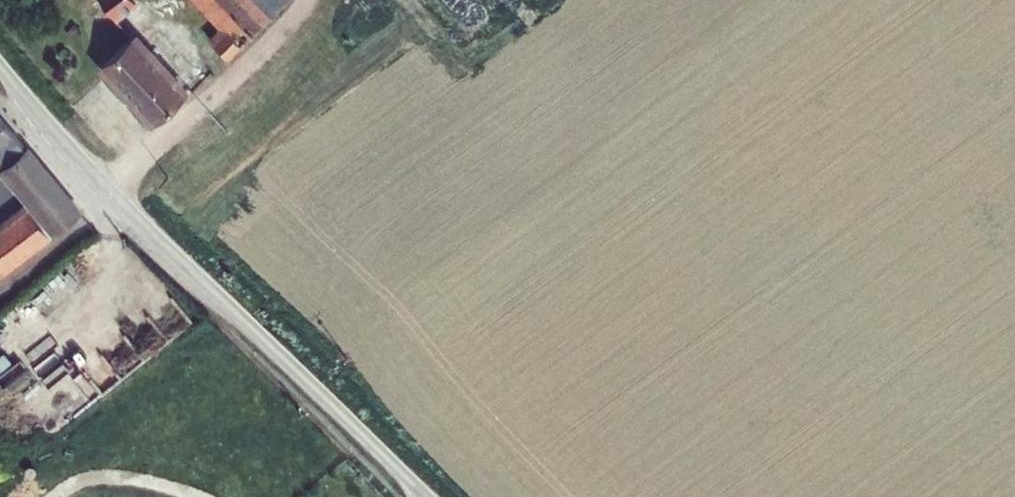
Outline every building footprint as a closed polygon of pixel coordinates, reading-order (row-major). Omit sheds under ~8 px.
[(132,0),(99,0),(113,19),(133,2),(132,0)] [(225,28),(210,42),(225,58),(284,0),(200,0),(225,28)] [(132,37),(102,65),(153,121),(183,93),(132,37)] [(24,150),(0,122),(0,166),(32,204),(0,230),(0,272),(48,236),(55,231),(78,211),(26,149),(24,150)]
